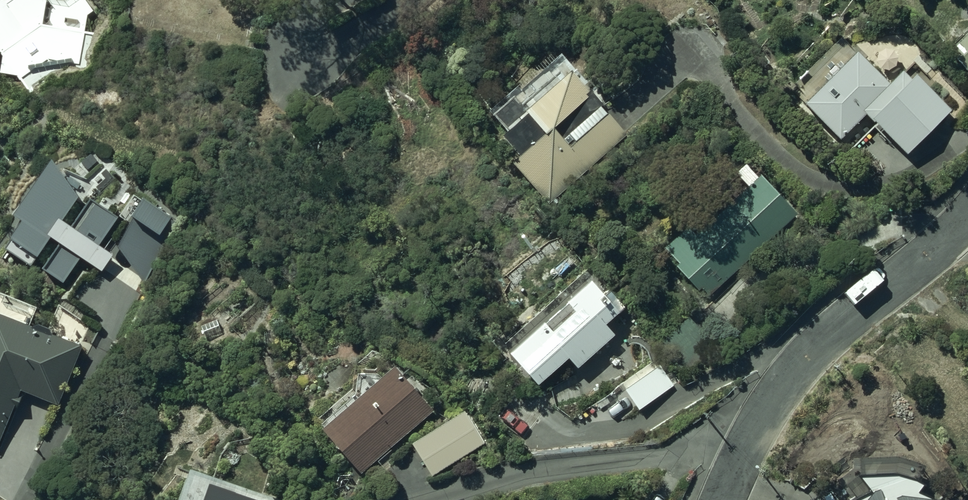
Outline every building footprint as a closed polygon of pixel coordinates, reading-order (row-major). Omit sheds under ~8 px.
[(2,53),(0,72),(16,74),(29,91),(59,69),(79,66),(88,14),(95,11),(88,0),(0,0),(0,50),(2,53)] [(944,52),(963,72),(967,67),(967,30),(944,52)] [(549,206),(631,136),(560,54),(492,112),(506,128),(500,133),(518,155),(510,161),(549,206)] [(885,85),(848,54),(796,106),(831,141),(853,119),(899,157),(942,113),(894,74),(885,85)] [(21,217),(1,246),(31,267),(35,261),(62,280),(79,256),(100,270),(111,255),(94,244),(115,213),(131,224),(119,241),(145,283),(182,219),(131,190),(119,211),(91,196),(87,204),(76,198),(50,154),(11,210),(21,217)] [(797,215),(760,175),(732,201),(723,192),(661,249),(707,298),(797,215)] [(543,319),(506,351),(536,385),(569,356),(577,366),(615,333),(606,323),(619,312),(590,279),(565,301),(574,311),(552,330),(543,319)] [(21,388),(59,404),(84,345),(30,322),(36,308),(0,293),(0,437),(21,388)] [(393,363),(321,423),(360,471),(433,411),(393,363)] [(673,384),(657,364),(624,389),(639,409),(673,384)] [(523,439),(532,428),(501,402),(491,413),(523,439)] [(465,411),(413,440),(437,481),(488,451),(465,411)] [(859,459),(857,478),(851,483),(851,499),(938,499),(922,490),(925,484),(920,481),(925,467),(895,456),(859,459)] [(207,482),(203,499),(257,499),(207,482)]
